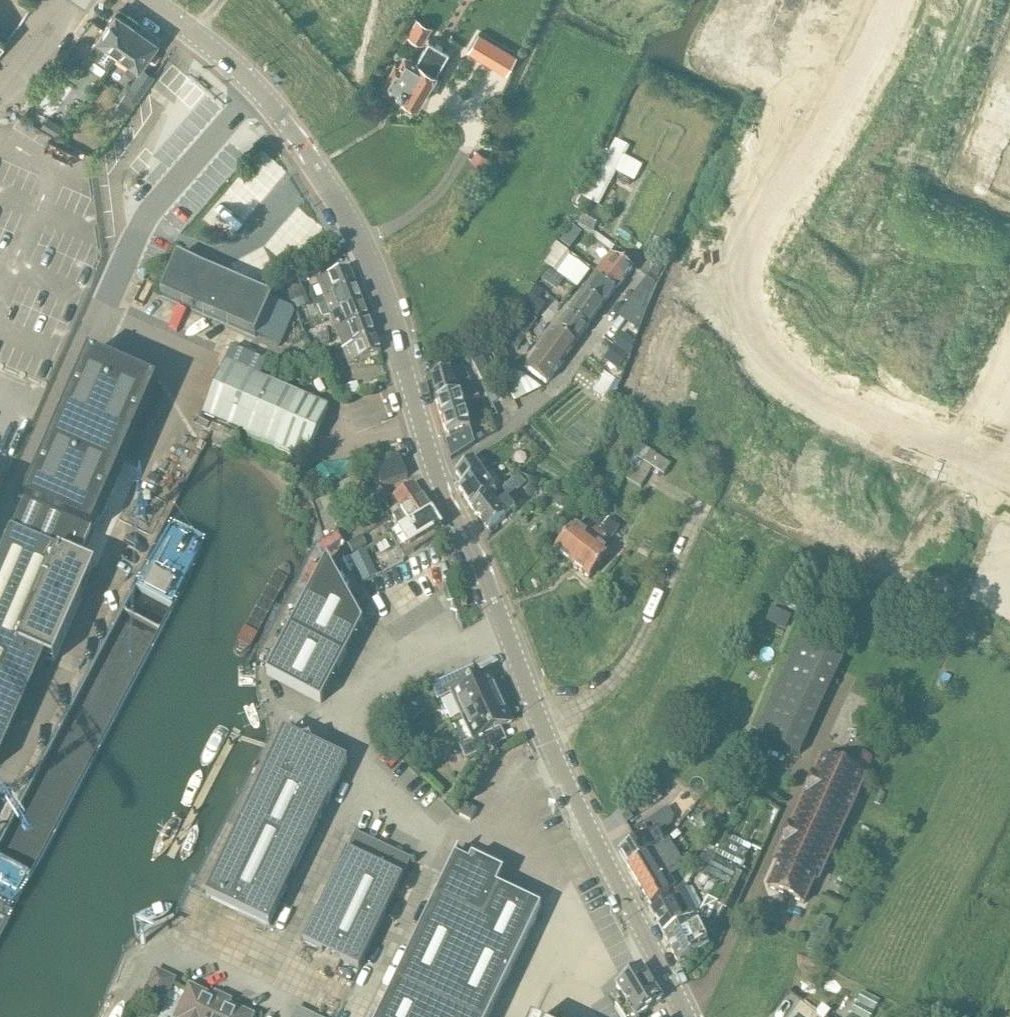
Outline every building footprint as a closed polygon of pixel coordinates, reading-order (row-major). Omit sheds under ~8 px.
[(431,26),(417,18),(408,34),(422,42),(431,26)] [(487,57),(495,41),(478,31),(470,47),(487,57)] [(449,50),(430,38),(417,60),(405,53),(399,64),(396,62),(384,81),(399,90),(398,92),(404,95),(405,99),(405,100),(411,104),(412,103),(415,102),(417,103),(429,84),(432,86),(435,85),(438,80),(437,76),(435,74),(449,50)] [(1002,79),(997,90),(1005,94),(1009,83),(1002,79)] [(997,90),(993,101),(1000,104),(1005,94),(997,90)] [(985,119),(980,130),(987,133),(992,122),(985,119)] [(980,130),(975,141),(983,144),(987,133),(980,130)] [(262,150),(252,161),(276,181),(286,170),(262,150)] [(994,184),(1009,191),(1009,167),(1003,164),(994,184)] [(243,172),(233,183),(257,204),(266,192),(243,172)] [(961,172),(957,183),(964,186),(969,176),(961,172)] [(233,183),(224,194),(247,215),(257,204),(233,183)] [(957,183),(952,194),(959,197),(964,186),(957,183)] [(224,194),(214,205),(238,226),(247,215),(224,194)] [(214,205),(204,216),(228,237),(238,226),(214,205)] [(300,214),(292,223),(316,243),(324,234),(300,214)] [(292,223),(284,232),(308,252),(316,243),(292,223)] [(284,232),(277,241),(300,262),(308,252),(284,232)] [(277,241),(269,250),(293,271),(300,262),(277,241)] [(611,253),(596,273),(618,289),(633,270),(611,253)] [(272,300),(178,259),(162,297),(256,338),(272,300)] [(330,278),(317,283),(324,299),(356,287),(350,270),(330,278)] [(618,289),(596,273),(582,292),(604,308),(618,289)] [(324,299),(314,303),(316,309),(318,308),(323,320),(330,317),(330,316),(363,304),(356,287),(324,299)] [(604,308),(582,292),(568,311),(590,327),(604,308)] [(363,304),(330,316),(330,317),(336,333),(369,320),(363,304)] [(590,327),(568,311),(554,330),(575,346),(590,327)] [(537,322),(528,315),(516,331),(525,338),(537,322)] [(369,320),(336,333),(343,350),(376,337),(369,320)] [(561,365),(575,346),(554,330),(540,349),(561,365)] [(376,337),(343,350),(349,366),(362,362),(381,354),(382,354),(382,353),(376,337)] [(561,365),(540,349),(525,368),(547,384),(561,365)] [(506,351),(495,357),(504,378),(516,372),(506,351)] [(90,357),(25,504),(33,508),(66,522),(54,551),(76,561),(88,532),(89,533),(154,385),(98,361),(90,357)] [(225,364),(203,417),(306,462),(329,409),(225,364)] [(431,376),(438,400),(472,389),(472,388),(470,381),(454,385),(451,372),(431,376)] [(504,399),(492,377),(481,382),(492,405),(504,399)] [(472,389),(438,400),(449,436),(450,435),(452,441),(446,442),(452,460),(473,447),(475,445),(471,429),(461,401),(478,397),(472,389)] [(401,460),(374,471),(375,472),(381,487),(407,477),(401,460)] [(489,496),(490,497),(496,493),(474,461),(456,474),(464,486),(460,490),(473,510),(489,496)] [(403,512),(424,498),(416,485),(385,504),(394,517),(403,512)] [(574,493),(562,516),(574,522),(586,499),(574,493)] [(495,504),(490,497),(489,496),(473,510),(489,532),(506,518),(504,516),(515,508),(506,496),(495,504)] [(411,524),(432,511),(424,498),(403,512),(394,517),(402,529),(410,523),(411,524)] [(411,524),(390,537),(403,558),(438,537),(435,533),(443,528),(432,511),(411,524)] [(599,532),(572,566),(590,580),(610,554),(601,547),(607,539),(610,541),(620,529),(609,520),(599,532)] [(555,552),(572,566),(599,532),(591,525),(584,533),(575,526),(555,552)] [(0,560),(0,762),(46,659),(54,663),(96,570),(87,566),(76,561),(54,551),(12,533),(0,560)] [(328,560),(268,675),(321,704),(363,625),(328,560)] [(803,633),(755,735),(778,745),(800,755),(847,653),(803,633)] [(463,717),(501,699),(490,676),(471,685),(465,672),(432,687),(439,701),(452,695),(463,717)] [(501,699),(463,717),(473,740),(460,746),(466,760),(499,745),(493,732),(513,723),(501,699)] [(304,741),(285,732),(207,896),(269,925),(348,762),(313,746),(310,739),(304,741)] [(806,795),(798,811),(843,831),(866,780),(865,779),(873,762),(858,755),(850,773),(822,760),(814,776),(805,795),(806,795)] [(476,811),(466,806),(460,816),(471,822),(476,811)] [(637,842),(620,853),(628,867),(648,854),(650,857),(663,849),(670,840),(671,839),(665,830),(673,825),(674,818),(668,809),(651,819),(657,829),(653,831),(637,842)] [(779,864),(768,887),(805,904),(814,885),(816,881),(819,882),(820,881),(828,885),(835,870),(827,866),(843,831),(798,811),(791,827),(782,846),(775,862),(779,864)] [(412,860),(356,833),(304,943),(359,970),(412,860)] [(699,927),(699,929),(704,939),(713,935),(734,896),(728,893),(736,878),(743,865),(733,860),(734,859),(735,856),(734,856),(740,841),(732,837),(727,849),(721,846),(719,850),(705,878),(704,879),(712,883),(701,909),(704,919),(699,927)] [(648,854),(628,867),(651,905),(677,890),(672,882),(671,880),(687,870),(670,840),(663,849),(650,857),(648,854)] [(455,858),(379,1016),(489,1016),(541,909),(497,888),(504,874),(472,858),(469,865),(455,858)] [(652,911),(651,911),(664,936),(696,921),(699,927),(704,919),(701,909),(712,883),(704,879),(705,878),(697,873),(688,889),(690,891),(685,893),(652,911)] [(699,929),(699,927),(696,921),(664,936),(679,965),(708,948),(704,939),(699,929)] [(663,1001),(642,967),(617,987),(622,996),(618,999),(621,1004),(616,1007),(620,1013),(622,1016),(639,1016),(663,1001)] [(175,981),(156,972),(145,995),(164,1004),(175,981)] [(191,988),(177,1016),(252,1016),(191,988)]
